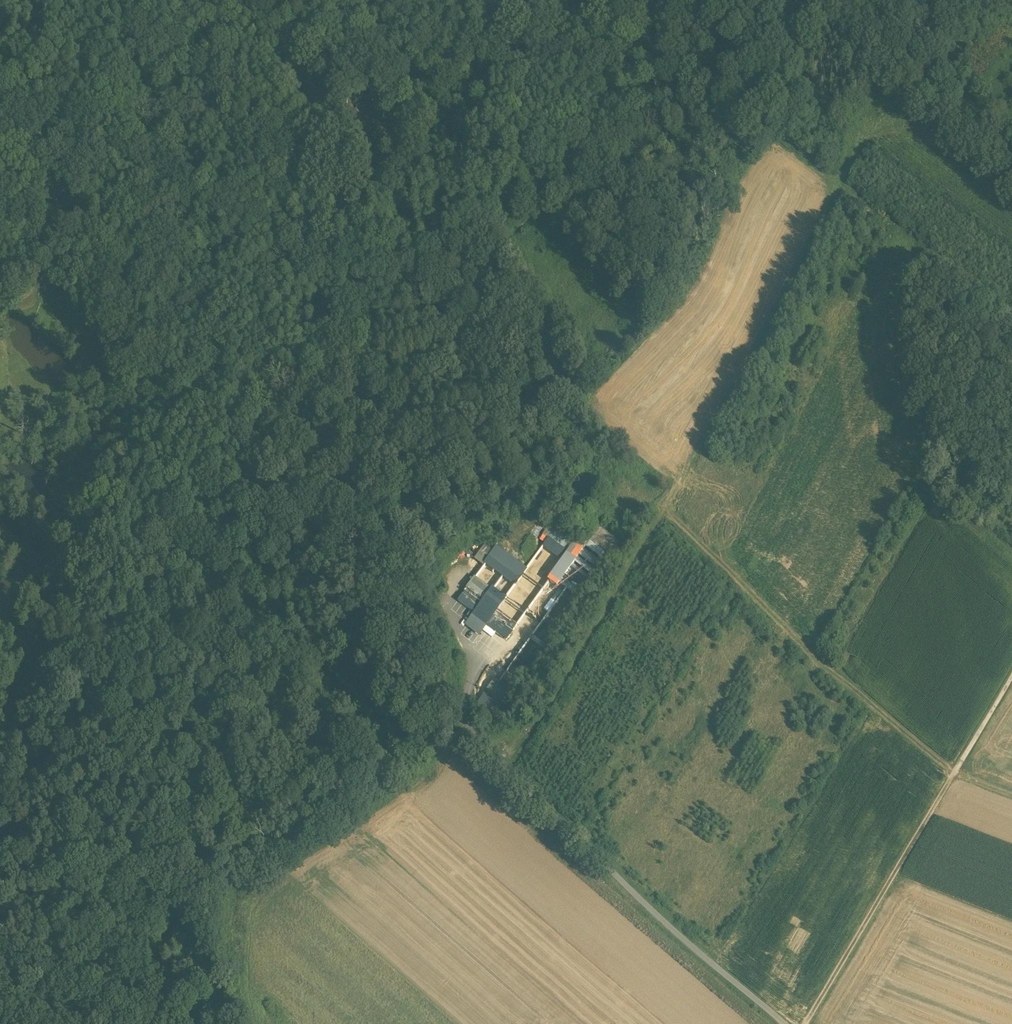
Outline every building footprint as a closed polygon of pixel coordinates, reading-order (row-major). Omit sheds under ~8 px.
[(550,522),(543,531),(568,549),(577,556),(584,546),(550,522)] [(475,555),(485,562),(494,550),(484,543),(475,555)] [(498,545),(485,562),(514,584),(527,566),(498,545)] [(577,556),(568,549),(552,571),(561,578),(577,556)] [(505,596),(476,574),(457,598),(471,608),(467,614),(470,616),(466,622),(480,632),(487,623),(506,637),(514,626),(494,612),(505,596)] [(526,668),(532,661),(510,645),(505,652),(526,668)] [(476,704),(492,716),(514,687),(498,675),(476,704)]
